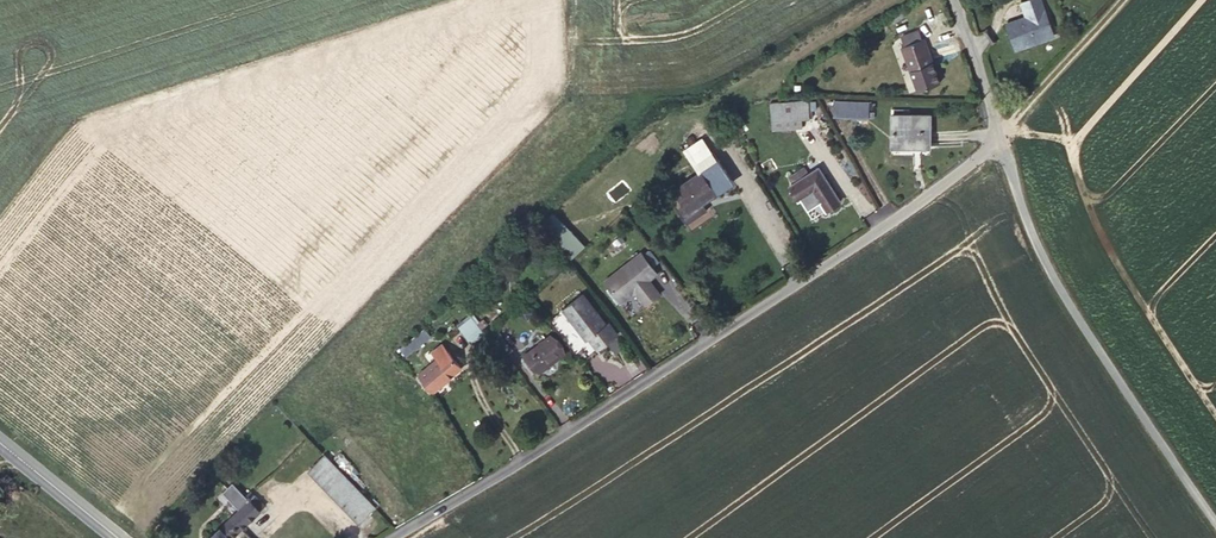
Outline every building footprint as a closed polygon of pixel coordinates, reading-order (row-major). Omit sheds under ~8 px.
[(1043,0),(1023,0),(1027,15),(1007,19),(1013,42),(1051,33),(1043,0)] [(906,37),(920,31),(918,23),(903,28),(906,37)] [(910,62),(932,53),(924,29),(920,31),(906,37),(901,38),(910,62)] [(941,76),(932,53),(910,62),(919,85),(941,76)] [(809,99),(770,102),(772,129),(802,127),(802,118),(809,118),(809,99)] [(870,120),(871,102),(835,101),(834,119),(870,120)] [(769,121),(765,110),(744,119),(749,130),(769,121)] [(930,115),(892,114),(892,145),(930,145),(930,115)] [(705,170),(719,192),(733,184),(720,161),(705,170)] [(840,202),(818,168),(808,175),(804,168),(789,178),(793,184),(790,186),(798,199),(814,189),(827,210),(840,202)] [(716,194),(701,172),(679,187),(679,188),(675,190),(689,212),(716,194)] [(646,277),(655,270),(641,253),(605,281),(621,302),(633,293),(637,294),(646,305),(660,294),(649,280),(646,277)] [(658,273),(655,270),(646,277),(649,280),(658,273)] [(606,326),(583,295),(563,310),(586,341),(588,339),(597,351),(617,335),(609,324),(606,326)] [(532,312),(522,306),(517,313),(527,320),(532,312)] [(483,332),(470,315),(458,325),(471,342),(483,332)] [(495,329),(490,334),(506,354),(512,349),(495,329)] [(430,336),(425,330),(402,349),(407,355),(430,336)] [(564,353),(550,335),(524,355),(538,373),(564,353)] [(415,380),(428,395),(461,367),(442,343),(432,351),(438,359),(415,380)] [(421,402),(428,395),(415,380),(408,387),(421,402)] [(375,507),(325,455),(309,470),(360,522),(375,507)] [(251,498),(248,496),(247,497),(232,482),(222,492),(239,510),(251,498)] [(210,537),(232,537),(260,511),(259,509),(264,505),(251,490),(247,494),(248,496),(251,498),(239,510),(210,537)]
